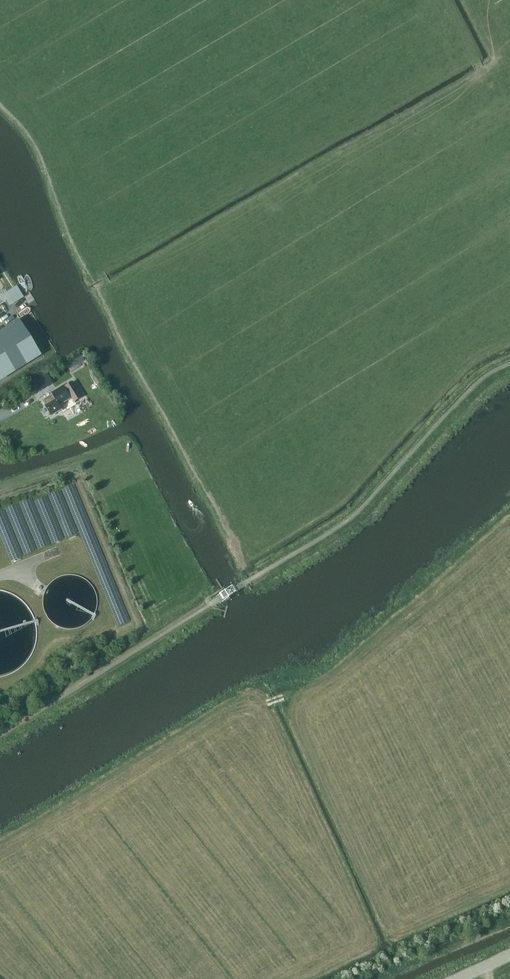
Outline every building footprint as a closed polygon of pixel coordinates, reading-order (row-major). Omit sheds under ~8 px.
[(39,354),(17,320),(0,331),(0,379),(39,354)] [(68,367),(83,358),(81,354),(65,363),(68,367)] [(74,402),(82,397),(73,382),(64,387),(64,385),(51,393),(52,395),(42,401),(51,416),(62,409),(60,406),(72,398),(74,402)] [(11,556),(16,558),(81,532),(75,530),(75,524),(79,526),(82,524),(81,515),(75,512),(77,509),(72,498),(18,503),(6,508),(3,515),(5,514),(10,516),(9,509),(12,516),(16,515),(25,519),(22,526),(21,522),(21,530),(17,531),(14,530),(13,521),(9,529),(10,533),(7,532),(8,538),(6,543),(11,556)]
